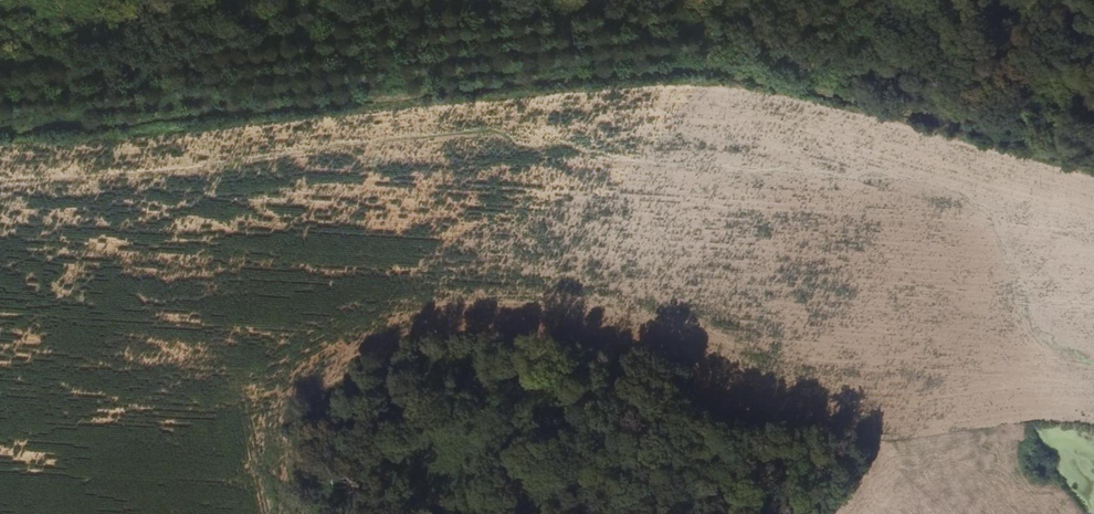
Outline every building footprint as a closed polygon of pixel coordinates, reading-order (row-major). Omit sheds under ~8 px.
[(778,476),(779,464),(771,462),(769,475),(778,476)]
